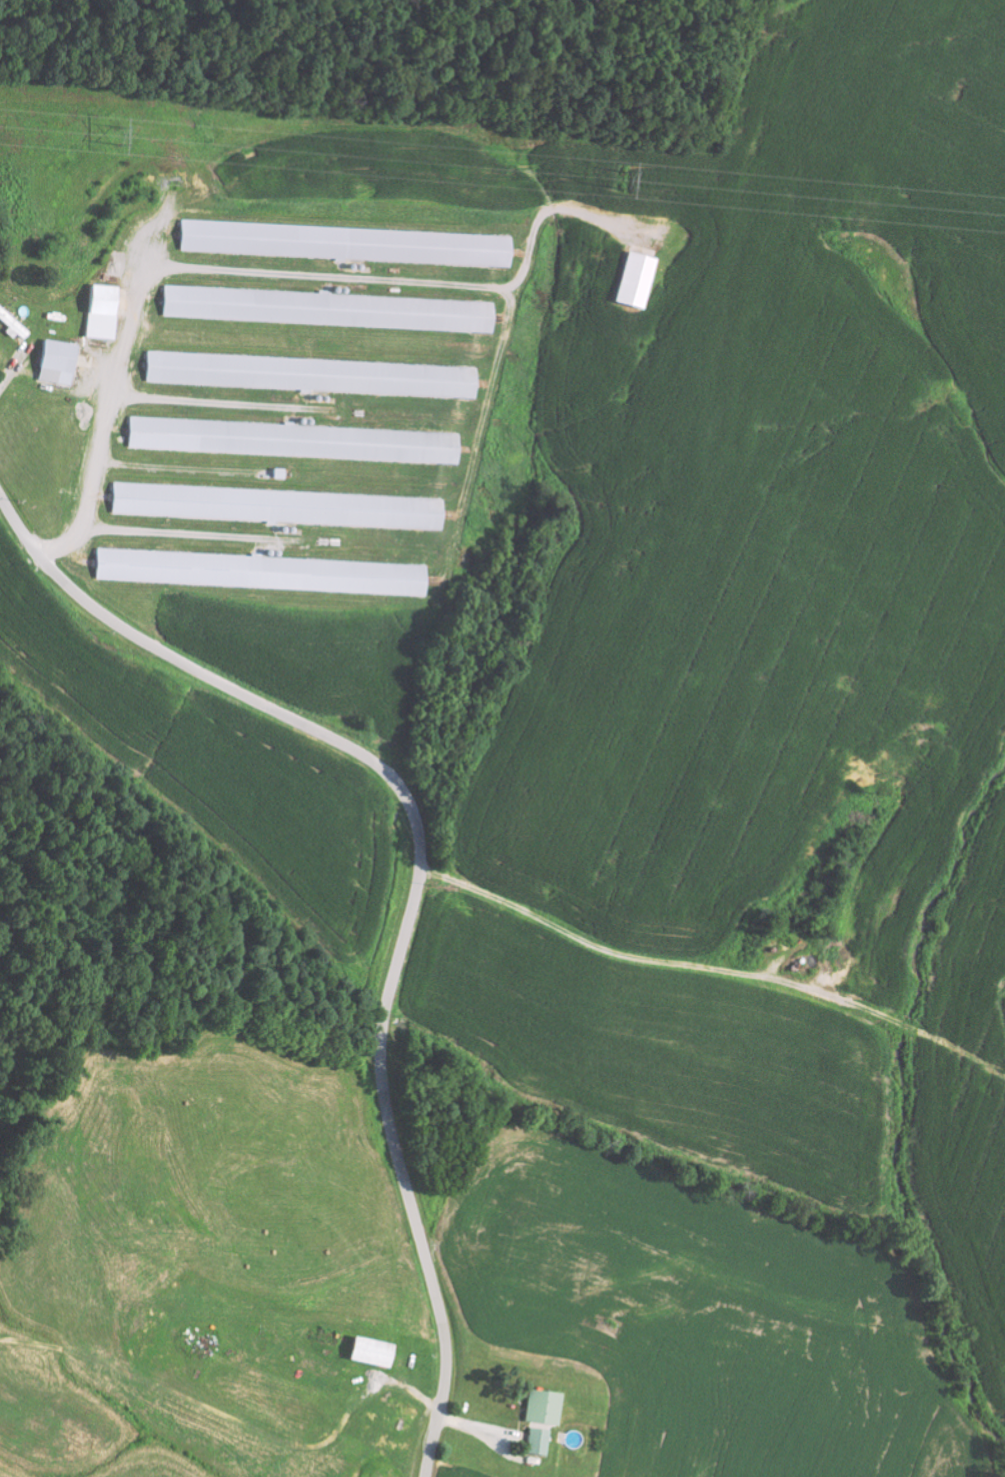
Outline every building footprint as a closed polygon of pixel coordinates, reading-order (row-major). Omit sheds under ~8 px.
[(179,252),(509,266),(510,235),(180,221),(179,252)] [(641,310),(654,259),(626,251),(612,303),(641,310)] [(112,340),(115,287),(89,285),(86,338),(112,340)] [(491,331),(493,300),(163,287),(162,318),(491,331)] [(37,381),(70,386),(76,344),(43,340),(37,381)] [(476,367),(146,353),(144,383),(474,398),(476,367)] [(127,449),(457,464),(458,433),(128,418),(127,449)] [(442,498),(112,484),(111,515),(440,529),(442,498)] [(94,581),(424,595),(425,564),(96,550),(94,581)] [(386,1368),(391,1344),(352,1336),(346,1359),(386,1368)] [(561,1393),(527,1388),(522,1421),(556,1426),(561,1393)] [(525,1452),(544,1456),(548,1430),(529,1427),(525,1452)]
